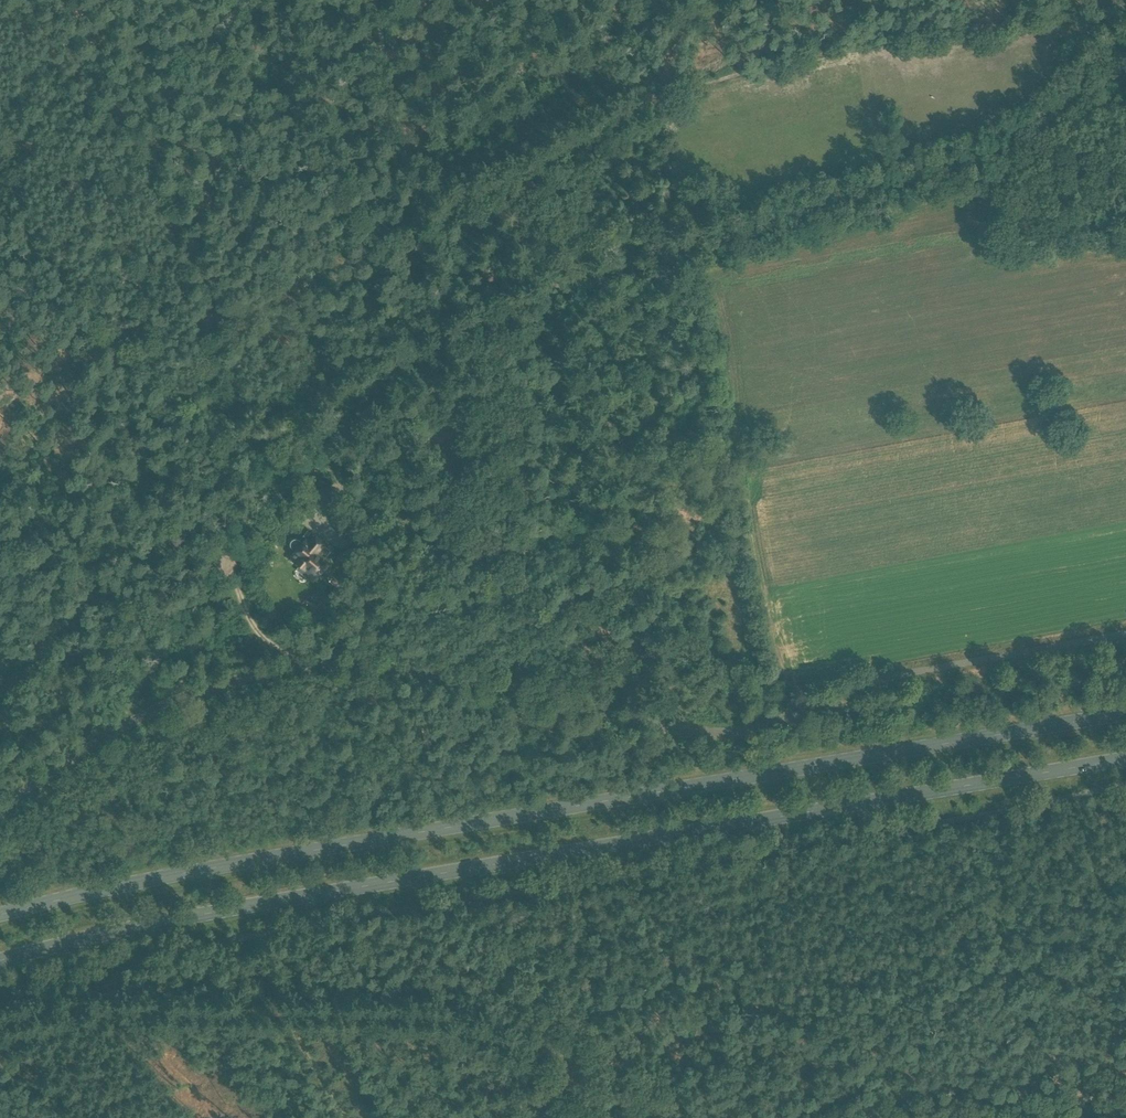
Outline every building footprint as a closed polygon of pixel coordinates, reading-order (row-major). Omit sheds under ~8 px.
[(307,538),(303,543),(299,540),(297,539),(296,539),(295,539),(294,539),(293,539),(292,540),(290,542),(290,543),(289,545),(289,546),(290,547),(290,548),(291,549),(295,552),(291,557),(296,561),(295,563),(315,580),(329,562),(325,559),(332,551),(314,536),(310,541),(307,538)]
